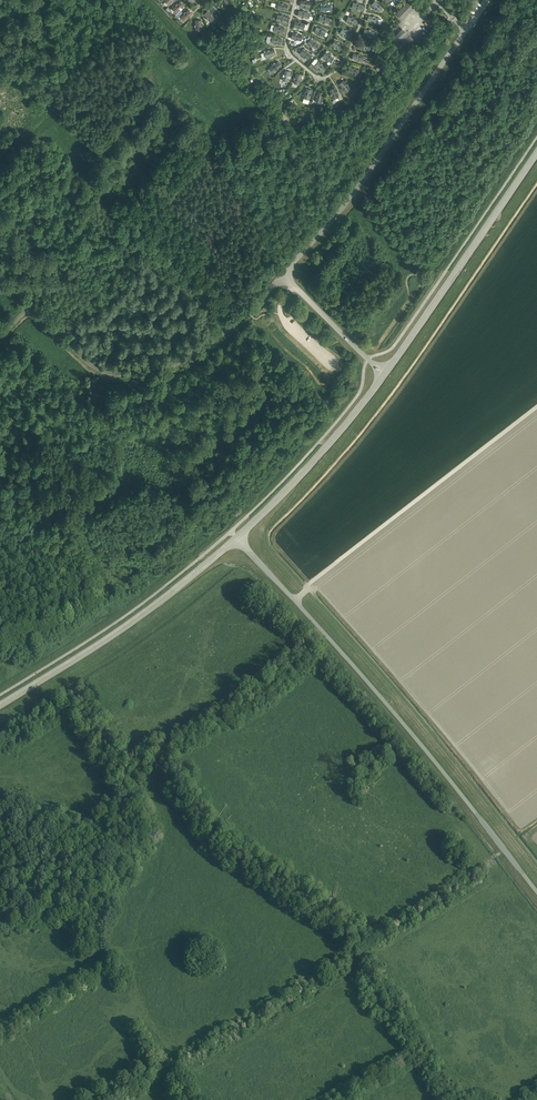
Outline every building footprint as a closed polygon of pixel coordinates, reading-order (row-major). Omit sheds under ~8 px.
[(303,7),(303,8),(305,8),(305,7),(310,8),(311,2),(306,2),(307,0),(304,0),(304,1),(301,0),(299,6),(303,7)] [(375,0),(371,4),(374,8),(373,9),(375,10),(376,9),(378,12),(382,8),(380,5),(381,4),(379,3),(378,3),(375,0)] [(175,5),(176,6),(173,9),(177,13),(180,10),(181,10),(182,9),(182,8),(184,5),(180,1),(178,4),(177,3),(175,5)] [(412,1),(397,11),(405,22),(409,20),(420,12),(412,1)] [(351,8),(355,8),(355,10),(357,10),(357,9),(362,10),(363,5),(359,3),(359,2),(356,2),(356,3),(353,2),(351,8)] [(214,10),(213,11),(215,13),(216,12),(218,14),(222,10),(220,8),(220,7),(219,5),(218,6),(215,3),(211,7),(214,10)] [(277,8),(280,9),(280,10),(282,11),(282,10),(287,11),(288,5),(284,4),(284,3),(282,3),(281,4),(278,3),(277,8)] [(321,11),(324,10),(324,11),(327,11),(326,10),(331,10),(330,4),(326,4),(326,3),(323,3),(323,5),(320,5),(321,11)] [(183,13),(184,14),(181,17),(185,21),(188,18),(189,18),(191,17),(190,16),(192,14),(188,9),(186,12),(185,11),(183,13)] [(203,14),(207,17),(206,18),(208,20),(208,19),(211,22),(215,17),(212,15),(213,14),(211,13),(207,10),(203,14)] [(297,16),(301,17),(301,18),(303,18),(303,17),(308,18),(309,12),(304,12),(305,10),(302,10),(302,11),(299,10),(297,16)] [(276,20),(279,21),(279,22),(282,22),(282,21),(286,23),(288,17),(283,16),(283,15),(281,14),(281,15),(277,14),(276,20)] [(319,22),(322,22),(322,23),(324,24),(324,23),(329,23),(330,18),(325,17),(326,16),(323,15),(323,17),(320,16),(319,22)] [(367,21),(371,22),(371,23),(373,24),(373,23),(377,24),(378,18),(375,17),(375,16),(373,15),(373,16),(368,15),(367,21)] [(346,21),(349,23),(348,24),(351,25),(351,24),(355,26),(358,20),(353,18),(354,17),(352,16),(351,17),(348,16),(346,21)] [(195,25),(194,25),(194,27),(195,27),(195,31),(201,30),(201,27),(202,27),(202,25),(201,25),(201,20),(195,20),(195,25)] [(293,27),(297,28),(296,29),(299,29),(299,28),(304,29),(305,24),(300,23),(301,21),(298,21),(298,22),(295,21),(293,27)] [(273,31),(277,32),(276,33),(279,34),(279,33),(283,34),(285,28),(280,27),(281,26),(278,25),(278,26),(275,26),(273,31)] [(314,32),(317,33),(317,34),(319,35),(319,34),(323,36),(326,31),(322,29),(322,28),(320,27),(319,28),(316,27),(314,32)] [(339,33),(342,35),(342,36),(344,37),(344,36),(348,39),(351,34),(347,31),(348,30),(346,29),(345,30),(343,28),(339,33)] [(363,34),(367,35),(367,36),(369,37),(370,36),(373,37),(374,32),(371,31),(371,30),(369,29),(369,30),(364,29),(363,34)] [(402,29),(392,38),(404,50),(413,40),(402,29)] [(291,38),(294,39),(294,40),(296,41),(297,40),(301,41),(302,35),(298,34),(298,33),(296,32),(296,33),(292,33),(291,38)] [(270,42),(274,43),(274,44),(276,45),(276,44),(281,45),(282,39),(278,38),(278,37),(276,36),(275,37),(272,36),(270,42)] [(307,43),(310,45),(310,46),(312,47),(312,46),(316,49),(319,44),(316,42),(316,41),(314,39),(314,40),(311,38),(307,43)] [(331,45),(334,47),(333,48),(335,49),(336,48),(340,51),(343,46),(339,43),(340,42),(338,41),(337,42),(334,40),(331,45)] [(359,47),(363,48),(363,50),(365,50),(366,49),(369,50),(371,45),(367,44),(368,43),(365,42),(365,43),(361,42),(359,47)] [(270,51),(269,50),(267,50),(267,51),(264,52),(266,58),(269,57),(269,58),(272,57),(271,56),(276,55),(274,49),(270,51)] [(299,53),(303,56),(302,57),(304,58),(305,57),(307,60),(311,55),(308,53),(309,52),(307,51),(306,51),(303,49),(299,53)] [(322,56),(325,58),(324,59),(326,61),(327,60),(330,63),(334,58),(330,55),(331,54),(329,53),(328,54),(325,52),(322,56)] [(352,58),(356,60),(356,61),(358,61),(358,60),(362,61),(363,56),(360,55),(360,54),(358,53),(358,54),(353,53),(352,58)] [(274,64),(273,63),(271,65),(272,65),(269,67),(273,72),(276,70),(276,71),(278,69),(281,66),(278,61),(274,64)] [(314,66),(317,69),(316,69),(318,71),(319,70),(322,73),(326,68),(322,66),(323,65),(321,63),(320,64),(318,62),(314,66)] [(348,72),(352,73),(352,74),(354,75),(354,74),(358,75),(359,70),(356,69),(356,68),(354,67),(354,68),(349,67),(348,72)] [(284,74),(283,74),(282,77),(283,77),(282,80),(288,82),(289,78),(290,79),(291,76),(290,76),(291,72),(285,70),(284,74)] [(295,77),(294,77),(293,79),(294,80),(293,83),(299,84),(300,81),(301,81),(302,79),(300,79),(302,74),(296,73),(295,77)] [(339,84),(342,88),(341,88),(342,90),(343,89),(345,92),(350,88),(348,86),(348,85),(347,83),(346,84),(343,80),(339,84)] [(329,90),(331,94),(330,94),(331,97),(332,96),(333,99),(339,97),(337,94),(338,93),(337,91),(336,91),(334,87),(329,90)] [(305,93),(304,92),(303,95),(304,95),(304,98),(309,100),(310,96),(311,97),(312,94),(311,94),(312,90),(306,88),(305,93)] [(317,96),(316,96),(315,98),(316,98),(315,102),(321,103),(322,100),(323,100),(324,98),(323,97),(324,93),(318,91),(317,96)]
